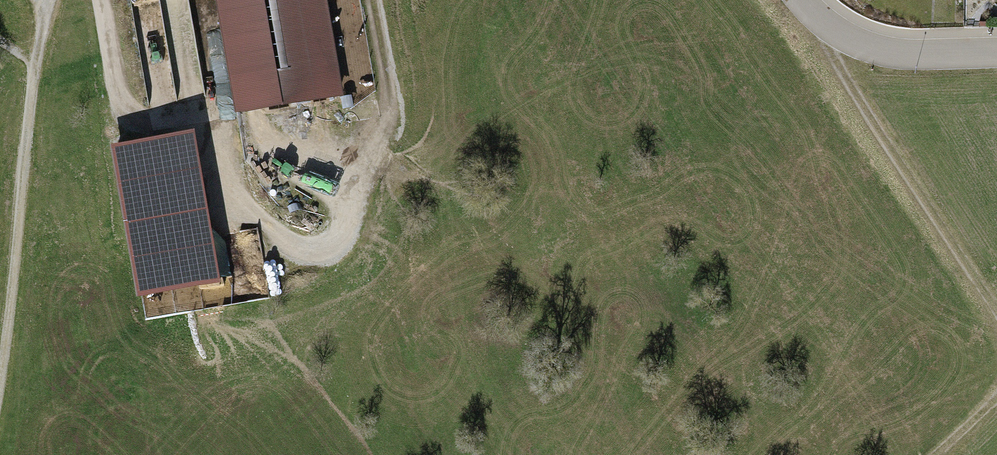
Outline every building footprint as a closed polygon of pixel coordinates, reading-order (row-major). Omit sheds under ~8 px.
[(183,101),(162,0),(129,0),(150,108),(183,101)] [(240,125),(342,108),(323,0),(219,0),(240,125)] [(195,129),(111,144),(138,296),(222,282),(195,129)]
